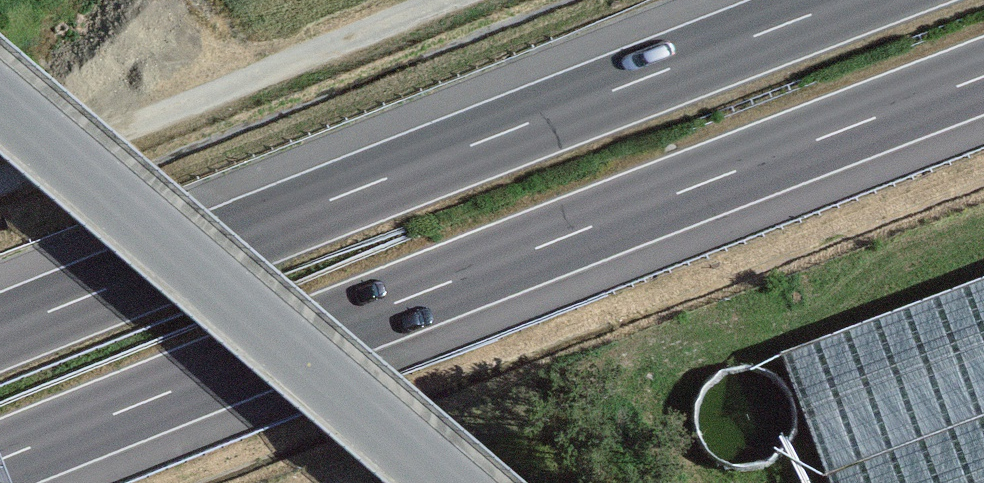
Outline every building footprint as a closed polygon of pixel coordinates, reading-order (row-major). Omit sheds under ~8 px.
[(776,354),(824,482),(983,482),(983,276),(776,354)]
